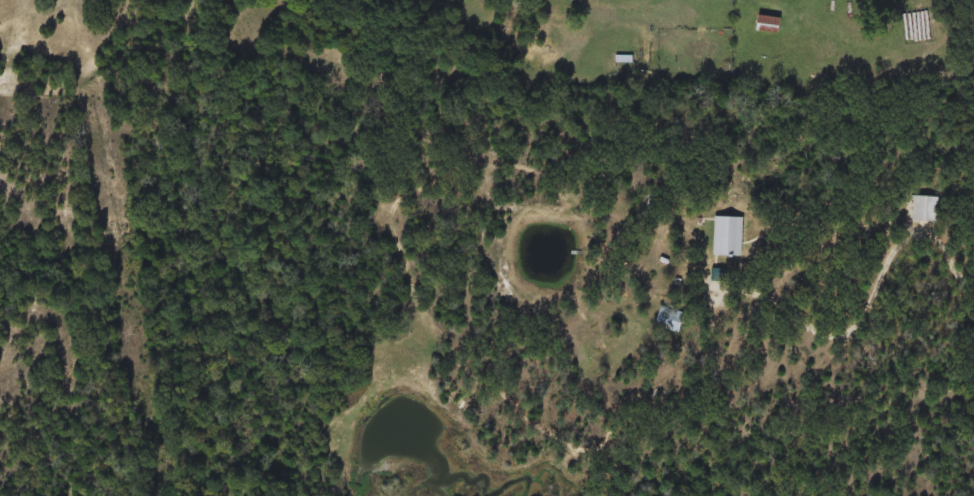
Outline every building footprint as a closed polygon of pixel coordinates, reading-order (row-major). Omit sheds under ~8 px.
[(755,32),(755,17),(778,17),(778,32),(755,32)] [(630,57),(630,63),(615,61),(615,55),(630,57)] [(936,197),(935,222),(909,221),(910,196),(936,197)] [(740,255),(712,255),(712,217),(740,217),(740,255)] [(679,329),(657,329),(657,310),(679,310),(679,329)]
